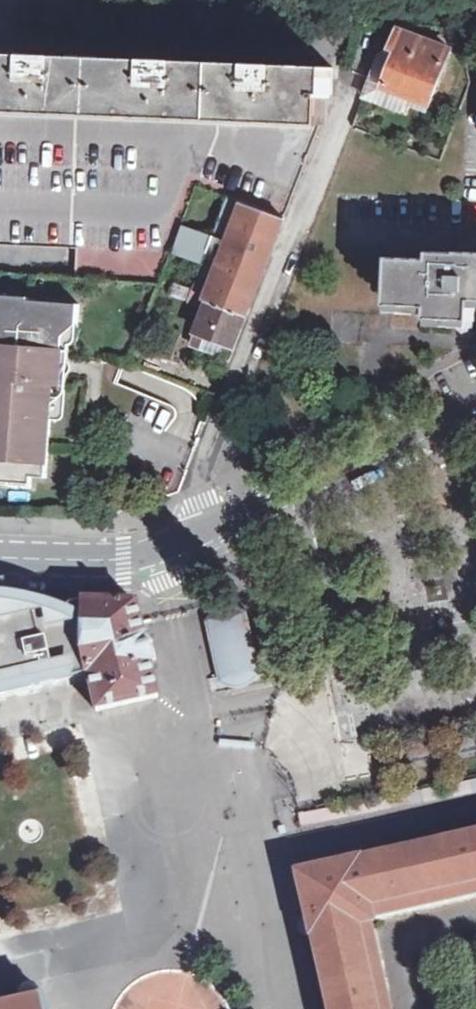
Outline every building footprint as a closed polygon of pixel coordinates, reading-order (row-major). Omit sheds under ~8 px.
[(366,94),(365,97),(392,107),(437,124),(442,107),(430,103),(450,49),(400,31),(393,48),(400,51),(388,83),(373,76),(372,79),(371,81),(366,93),(366,94)] [(393,48),(382,53),(380,56),(373,76),(388,83),(400,51),(393,48)] [(0,54),(0,106),(219,115),(221,63),(0,54)] [(221,63),(219,115),(323,120),(324,97),(330,98),(330,95),(333,94),(334,67),(221,63)] [(248,315),(250,308),(263,275),(265,271),(268,262),(270,257),(285,217),(248,203),(225,262),(218,259),(211,280),(199,276),(194,288),(206,293),(209,285),(215,287),(210,301),(247,315),(248,315)] [(184,225),(174,249),(205,259),(213,235),(184,225)] [(432,318),(450,319),(450,325),(466,326),(475,326),(475,320),(475,307),(475,253),(435,252),(434,259),(394,257),(392,305),(433,307),(432,318)] [(194,288),(189,299),(202,304),(206,293),(194,288)] [(43,483),(44,477),(47,478),(53,392),(54,378),(61,379),(63,365),(65,336),(78,324),(80,304),(29,300),(30,297),(0,295),(0,480),(43,483)] [(248,315),(247,315),(210,301),(198,332),(193,345),(201,348),(203,345),(207,335),(225,343),(222,353),(221,356),(231,359),(236,347),(248,315)] [(222,353),(225,343),(207,335),(203,345),(222,353)] [(0,600),(0,695),(89,675),(97,710),(129,703),(139,701),(158,697),(151,662),(145,637),(141,623),(140,621),(140,620),(137,609),(137,606),(137,603),(134,602),(116,602),(88,602),(0,600)] [(255,650),(255,648),(254,644),(253,638),(246,609),(209,618),(223,675),(223,676),(230,680),(231,680),(261,673),(260,668),(259,664),(256,654),(255,650)] [(371,922),(371,921),(372,921),(372,919),(373,919),(475,896),(475,834),(359,861),(358,859),(297,874),(311,935),(312,934),(315,946),(329,1008),(391,1008),(371,922)] [(45,1001),(46,1001),(44,995),(43,996),(43,992),(41,992),(40,991),(39,989),(38,987),(36,985),(34,985),(33,984),(30,983),(29,983),(26,984),(25,985),(23,986),(21,987),(20,989),(19,991),(18,993),(18,995),(19,997),(17,998),(17,1001),(0,1005),(0,1008),(47,1008),(45,1001)]
